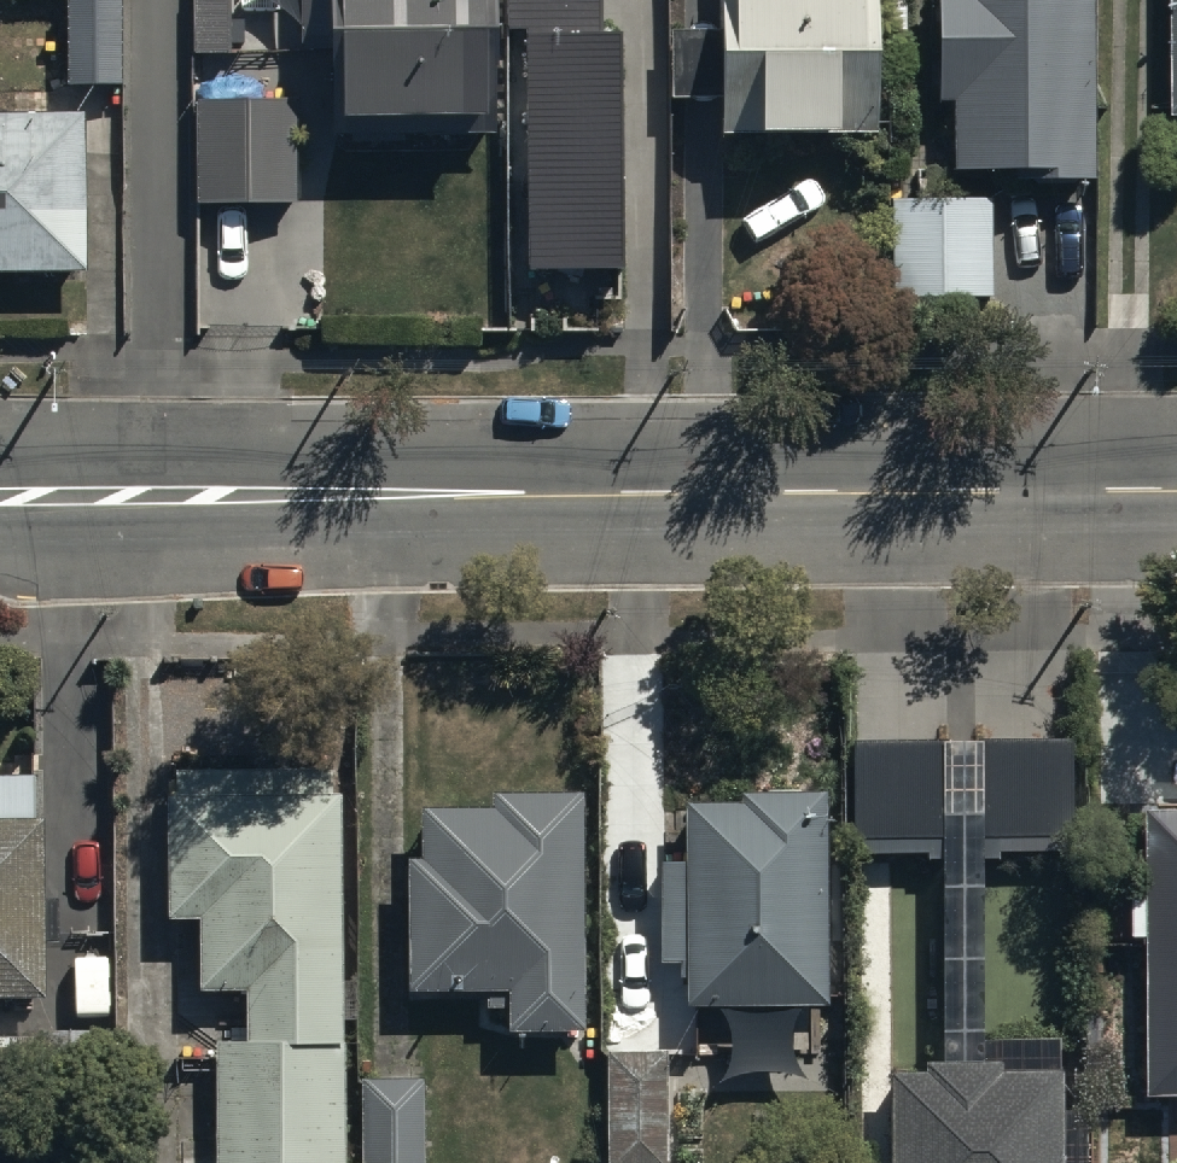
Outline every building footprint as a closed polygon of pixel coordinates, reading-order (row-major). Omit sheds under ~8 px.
[(64,77),(121,78),(123,0),(64,0),(64,77)] [(491,129),(489,0),(300,0),(300,51),(332,51),(333,132),(491,129)] [(624,270),(621,32),(604,32),(604,0),(508,0),(508,29),(524,29),(526,271),(624,270)] [(873,0),(715,0),(714,25),(670,26),(672,92),(717,90),(719,130),(875,124),(873,0)] [(934,95),(949,95),(949,160),(1007,160),(1007,173),(1090,174),(1091,0),(935,0),(934,95)] [(197,196),(293,194),(291,91),(195,93),(197,196)] [(0,106),(0,266),(80,265),(79,105),(0,106)] [(889,291),(991,293),(993,193),(892,191),(889,291)] [(1073,739),(855,740),(855,854),(1074,853),(1073,739)] [(177,1162),(343,1162),(343,786),(333,786),(333,764),(174,763),(174,788),(164,789),(164,912),(196,912),(196,983),(244,983),(244,1034),(216,1034),(216,1154),(177,1154),(177,1162)] [(38,990),(39,935),(53,935),(54,895),(42,894),(44,811),(36,811),(37,769),(0,768),(0,989),(38,990)] [(680,951),(681,1002),(829,1000),(826,819),(802,819),(801,779),(740,779),(740,792),(683,793),(684,856),(659,857),(660,952),(680,951)] [(410,985),(484,985),(484,1002),(507,1002),(507,1022),(580,1022),(580,789),(496,789),(496,805),(418,805),(418,850),(410,850),(410,985)] [(1150,1088),(1176,1087),(1176,804),(1147,804),(1150,1088)] [(605,1162),(664,1162),(664,1050),(605,1050),(605,1162)] [(1062,1071),(1005,1071),(1005,1061),(928,1062),(928,1071),(892,1072),(893,1162),(1063,1162),(1062,1071)] [(359,1162),(420,1162),(419,1074),(358,1074),(359,1162)]
